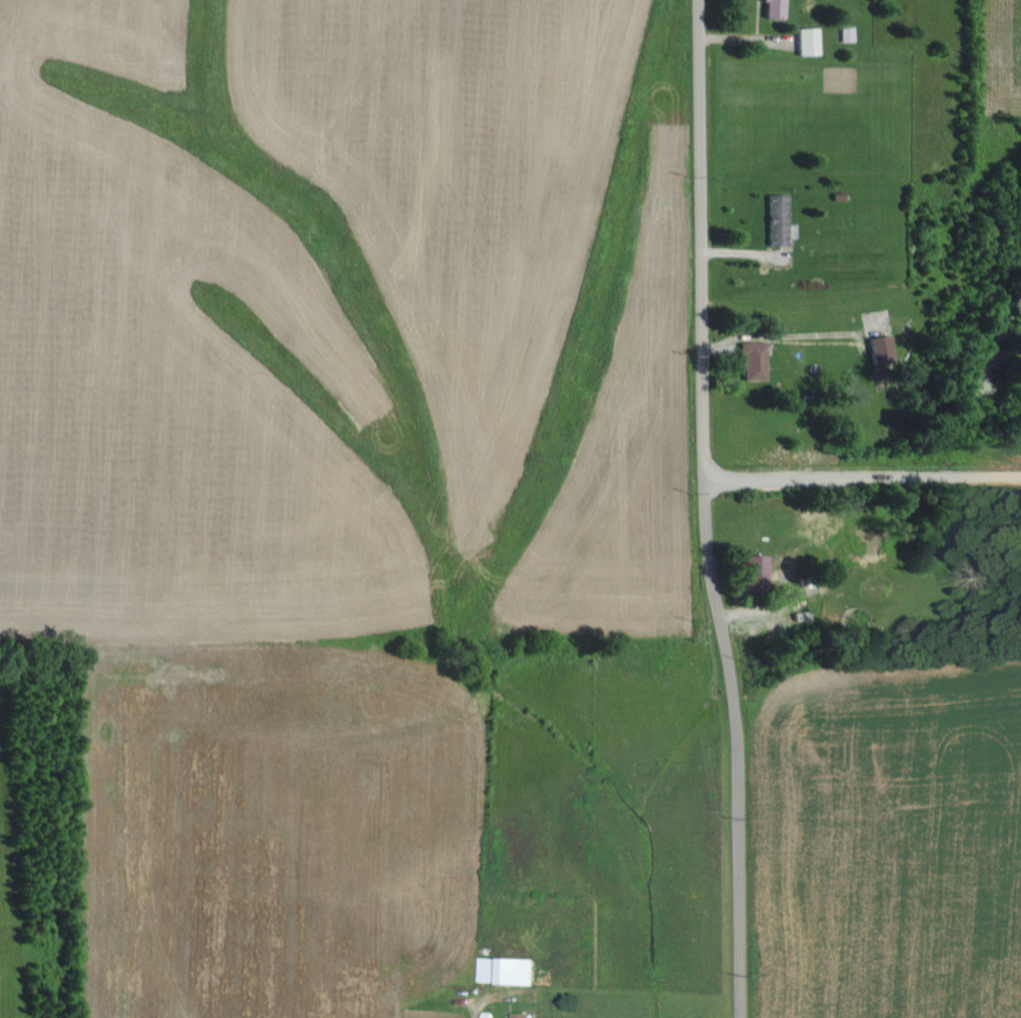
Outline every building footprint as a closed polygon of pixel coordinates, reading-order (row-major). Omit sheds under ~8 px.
[(762,0),(765,0),(765,16),(783,16),(784,0),(762,0)] [(797,27),(797,54),(818,53),(817,26),(797,27)] [(787,244),(786,212),(780,212),(779,207),(774,207),(773,194),(767,194),(769,245),(787,244)] [(872,364),(892,361),(888,334),(869,337),(872,364)] [(741,379),(765,379),(764,340),(740,341),(741,379)] [(743,554),(744,591),(766,591),(766,554),(743,554)] [(535,958),(479,956),(478,982),(534,984),(535,958)]
